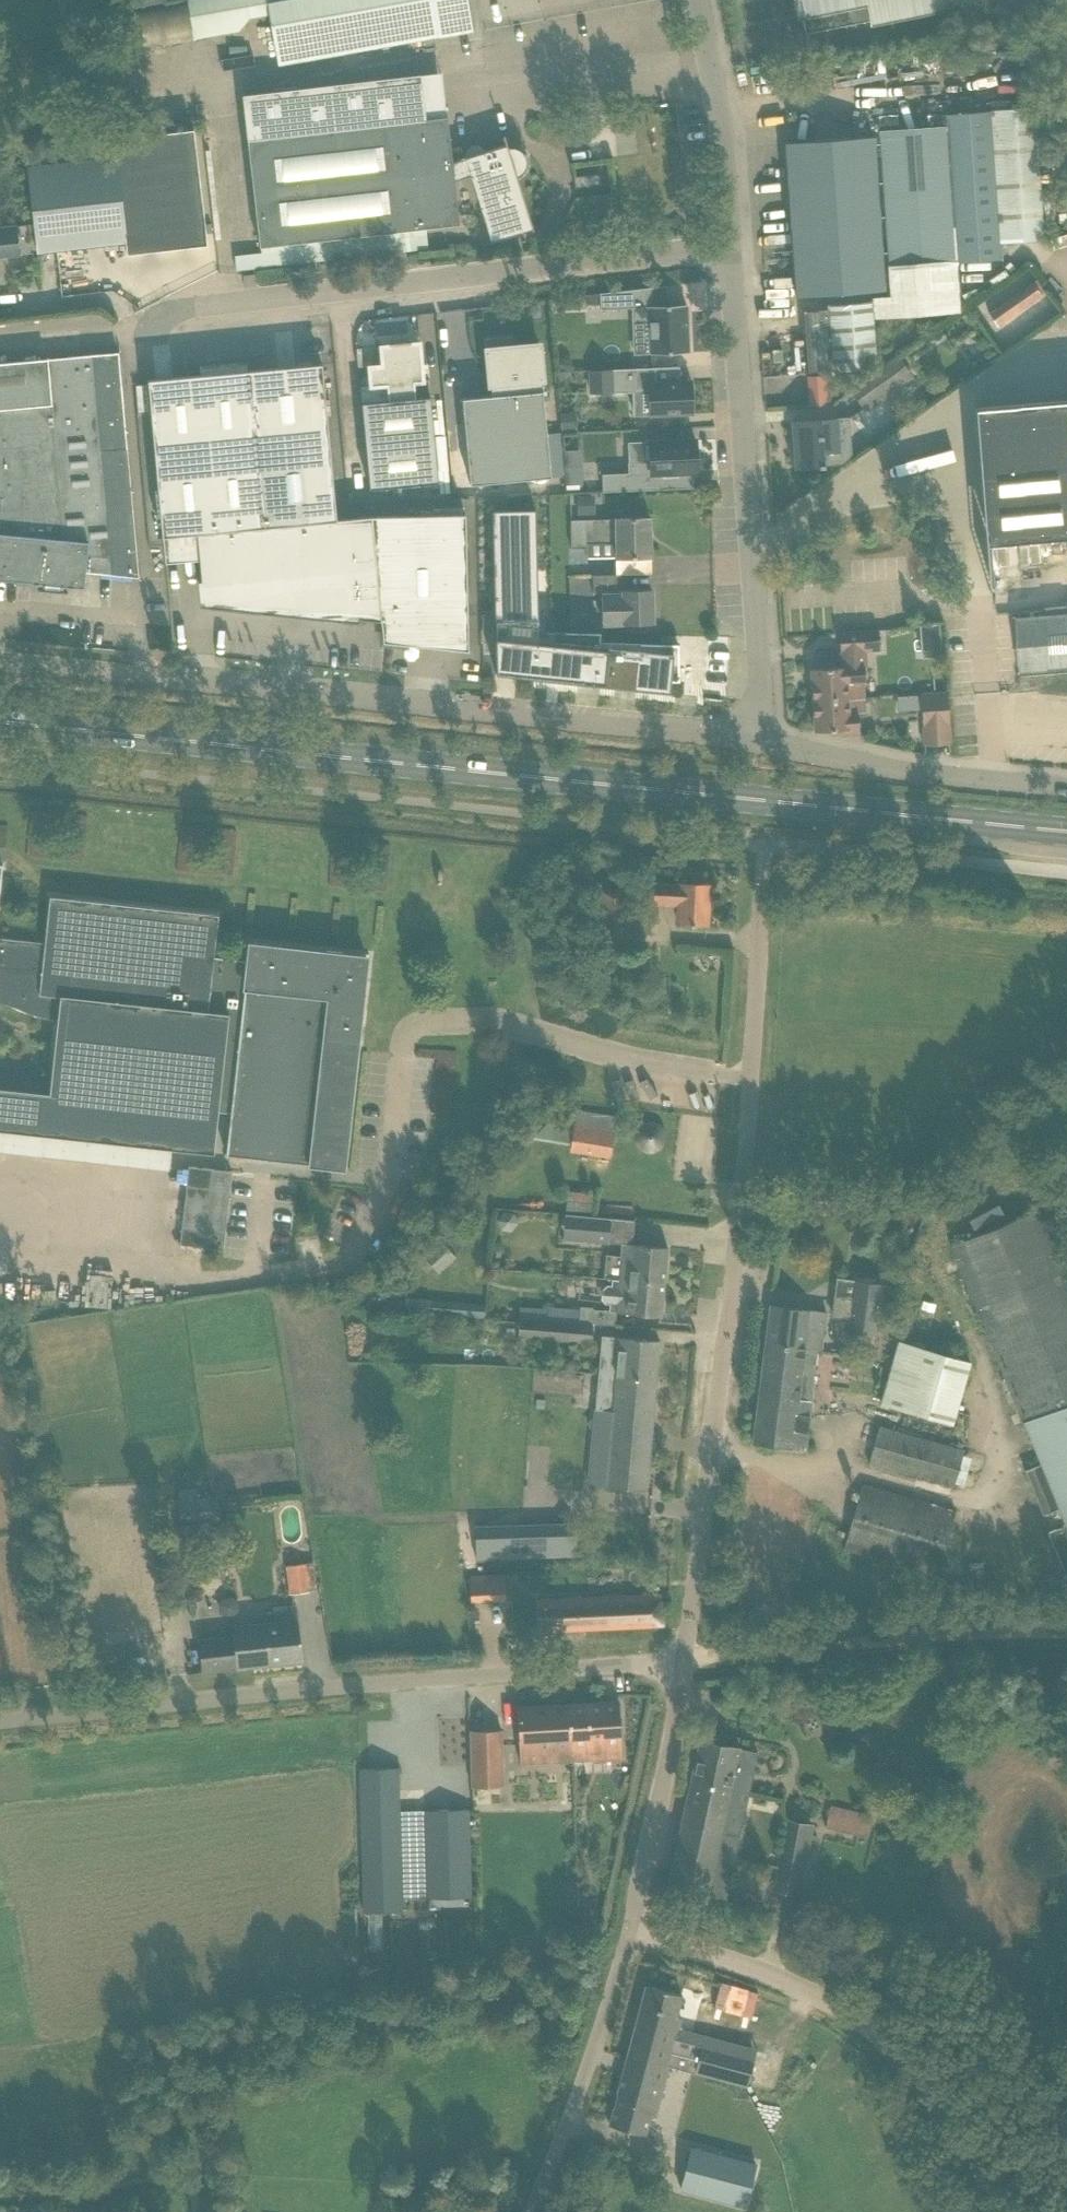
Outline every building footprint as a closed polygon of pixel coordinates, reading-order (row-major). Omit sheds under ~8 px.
[(130,8),(162,3),(161,0),(128,0),(130,8)] [(192,39),(239,31),(251,17),(270,14),(279,64),(437,35),(437,37),(472,31),(466,0),(186,0),(192,39)] [(804,34),(875,21),(871,0),(798,0),(804,34)] [(418,41),(420,52),(435,49),(433,38),(418,41)] [(233,248),(236,270),(416,249),(413,227),(457,223),(457,225),(459,225),(454,180),(470,175),(491,242),(531,229),(532,230),(533,230),(517,177),(521,174),(524,171),(526,167),(526,162),(526,158),(524,154),(521,150),(517,148),(512,147),(507,147),(506,143),(505,144),(505,145),(452,162),(447,116),(425,119),(420,75),(243,95),(258,245),(233,248)] [(882,138),(893,286),(882,288),(803,294),(807,372),(876,367),(872,318),(961,312),(958,268),(1001,265),(999,242),(1043,239),(1034,107),(946,114),(948,133),(882,138)] [(0,227),(0,256),(125,242),(126,254),(207,245),(193,132),(114,140),(114,139),(25,149),(33,223),(0,227)] [(871,135),(784,142),(795,295),(803,294),(882,288),(871,135)] [(573,177),(575,188),(600,185),(599,174),(573,177)] [(243,276),(244,287),(255,285),(254,274),(243,276)] [(1032,282),(989,314),(998,327),(1041,296),(1032,282)] [(599,293),(600,309),(631,308),(631,319),(649,319),(650,354),(688,352),(686,304),(644,306),(642,288),(599,293)] [(597,295),(587,295),(587,304),(598,304),(597,295)] [(388,399),(430,395),(429,378),(422,379),(419,342),(410,342),(410,341),(388,343),(388,345),(380,345),(382,366),(368,367),(370,386),(386,384),(388,399)] [(491,395),(461,398),(469,485),(551,477),(538,345),(487,350),(491,395)] [(84,588),(85,572),(138,577),(118,352),(0,363),(0,579),(84,588)] [(898,359),(851,392),(861,406),(908,373),(898,359)] [(197,534),(204,602),(380,620),(380,621),(371,516),(336,519),(321,364),(147,380),(162,537),(197,534)] [(692,413),(691,381),(656,382),(655,367),(589,370),(590,392),(648,390),(649,415),(692,413)] [(808,376),(810,405),(826,404),(824,375),(808,376)] [(388,399),(361,402),(369,489),(438,483),(430,395),(388,399)] [(974,408),(974,410),(977,410),(980,410),(981,428),(984,467),(989,541),(1011,539),(1066,534),(1066,401),(977,408),(974,408)] [(575,412),(561,413),(562,432),(576,430),(575,412)] [(836,417),(793,420),(796,469),(824,467),(824,466),(840,465),(850,457),(849,417),(836,418),(836,417)] [(697,472),(695,439),(649,441),(650,461),(627,462),(628,473),(602,474),(602,492),(662,489),(661,473),(697,472)] [(566,488),(584,488),(583,470),(566,471),(566,488)] [(593,494),(581,494),(581,509),(593,509),(593,494)] [(535,509),(491,510),(495,673),(499,673),(533,677),(533,679),(669,693),(670,682),(679,681),(679,678),(677,678),(676,662),(678,662),(678,645),(599,646),(601,633),(538,631),(535,509)] [(465,514),(371,516),(380,621),(380,620),(382,641),(467,650),(465,514)] [(586,519),(587,521),(570,521),(570,550),(586,549),(586,543),(616,542),(616,557),(651,557),(650,518),(586,519)] [(622,574),(592,575),(592,593),(602,593),(603,624),(652,623),(651,590),(622,591),(622,574)] [(1018,618),(1022,673),(1066,670),(1066,614),(1018,618)] [(924,623),(924,655),(944,656),(945,623),(924,623)] [(864,697),(863,668),(867,667),(866,653),(879,651),(879,650),(878,630),(839,633),(840,652),(841,667),(832,668),(810,669),(812,701),(864,697)] [(921,693),(923,744),(950,743),(947,692),(921,693)] [(864,697),(812,701),(814,731),(858,728),(858,718),(866,717),(864,697)] [(676,923),(685,923),(707,925),(709,885),(636,881),(635,903),(677,905),(676,923)] [(598,890),(603,936),(630,934),(626,887),(598,890)] [(2,1131),(213,1154),(218,1112),(230,1114),(225,1154),(224,1154),(224,1157),(314,1167),(314,1163),(312,1163),(326,1038),(355,1042),(359,1042),(369,955),(247,942),(246,952),(245,960),(214,957),(215,948),(219,914),(49,896),(44,943),(0,938),(0,1004),(3,1005),(19,1010),(28,1014),(36,1017),(46,1019),(58,1021),(50,1093),(0,1088),(0,1131),(2,1131)] [(609,1155),(614,1129),(574,1123),(570,1149),(609,1155)] [(179,1244),(203,1247),(211,1169),(188,1166),(179,1244)] [(576,1191),(575,1200),(592,1201),(592,1192),(576,1191)] [(503,1211),(497,1220),(501,1229),(511,1230),(517,1222),(513,1213),(503,1211)] [(950,1248),(1039,1465),(1024,1471),(1041,1515),(1057,1509),(1064,1525),(1048,1531),(1066,1579),(1066,1293),(1033,1213),(950,1248)] [(605,1256),(603,1278),(664,1284),(667,1248),(666,1248),(632,1245),(632,1244),(634,1221),(565,1214),(562,1240),(621,1246),(620,1257),(605,1256)] [(434,1233),(418,1248),(426,1256),(437,1268),(459,1248),(442,1230),(437,1234),(436,1235),(434,1233)] [(664,1284),(603,1278),(603,1279),(613,1281),(612,1287),(606,1287),(602,1290),(601,1301),(605,1305),(610,1306),(609,1311),(661,1316),(664,1284)] [(848,1315),(847,1332),(876,1337),(885,1284),(855,1280),(853,1296),(834,1294),(831,1313),(848,1315)] [(404,1312),(404,1313),(429,1314),(430,1301),(408,1299),(405,1299),(404,1312)] [(770,1304),(765,1343),(821,1350),(826,1311),(770,1304)] [(520,1308),(519,1318),(548,1321),(548,1320),(592,1324),(592,1322),(591,1322),(592,1310),(579,1309),(579,1313),(520,1308)] [(548,1321),(519,1318),(519,1334),(590,1341),(592,1324),(548,1320),(548,1321)] [(601,1335),(599,1353),(607,1354),(605,1375),(607,1375),(655,1379),(659,1341),(637,1339),(601,1335)] [(880,1405),(952,1425),(970,1363),(898,1342),(880,1405)] [(821,1350),(765,1343),(752,1443),(805,1450),(817,1350),(821,1351),(821,1350)] [(592,1440),(588,1484),(624,1487),(646,1489),(652,1415),(655,1379),(607,1375),(606,1392),(596,1391),(595,1409),(611,1411),(608,1441),(592,1440)] [(868,1465),(953,1489),(955,1484),(963,1486),(970,1462),(962,1460),(963,1451),(879,1427),(868,1465)] [(843,1549),(936,1576),(954,1512),(862,1486),(843,1549)] [(522,1528),(474,1529),(476,1558),(523,1556),(545,1556),(576,1554),(575,1526),(544,1527),(522,1528)] [(287,1566),(290,1592),(308,1590),(305,1563),(287,1566)] [(470,1577),(470,1601),(506,1600),(505,1575),(470,1577)] [(537,1600),(538,1632),(663,1626),(660,1594),(638,1596),(537,1600)] [(222,1600),(218,1606),(219,1614),(224,1619),(232,1618),(237,1612),(236,1604),(230,1600),(222,1600)] [(197,1638),(201,1672),(302,1661),(296,1605),(273,1607),(274,1621),(232,1625),(233,1634),(197,1638)] [(618,1702),(568,1705),(571,1761),(622,1758),(618,1702)] [(571,1761),(568,1705),(517,1708),(521,1764),(571,1761)] [(501,1730),(470,1731),(471,1770),(502,1770),(501,1730)] [(699,1739),(690,1781),(741,1792),(746,1770),(753,1772),(758,1752),(699,1739)] [(360,1769),(364,1910),(402,1909),(398,1767),(360,1769)] [(741,1792),(690,1781),(667,1886),(725,1899),(745,1808),(738,1806),(741,1792)] [(871,1816),(830,1805),(825,1827),(866,1837),(871,1816)] [(426,1810),(428,1898),(471,1897),(468,1809),(426,1810)] [(798,1895),(813,1825),(786,1819),(773,1889),(798,1895)] [(645,1985),(627,2055),(668,2066),(677,2032),(672,2030),(681,1995),(645,1985)] [(694,2074),(745,2087),(753,2057),(702,2044),(694,2074)] [(668,2066),(627,2055),(609,2123),(630,2129),(648,2134),(665,2066),(668,2067),(668,2066)] [(691,2146),(680,2189),(744,2206),(751,2178),(755,2163),(691,2146)]
